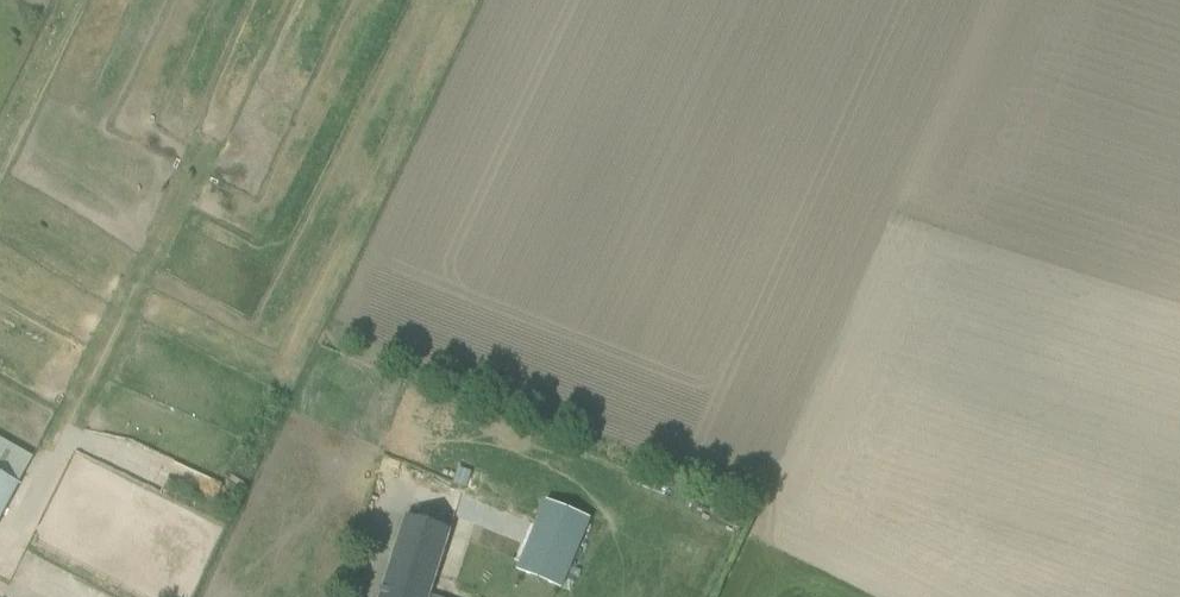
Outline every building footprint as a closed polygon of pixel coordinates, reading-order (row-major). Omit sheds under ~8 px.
[(19,484),(0,474),(0,518),(19,484)] [(534,525),(516,569),(561,588),(589,520),(544,502),(534,525)] [(432,596),(436,581),(452,530),(445,528),(445,527),(406,515),(380,596),(436,596),(432,596)]
